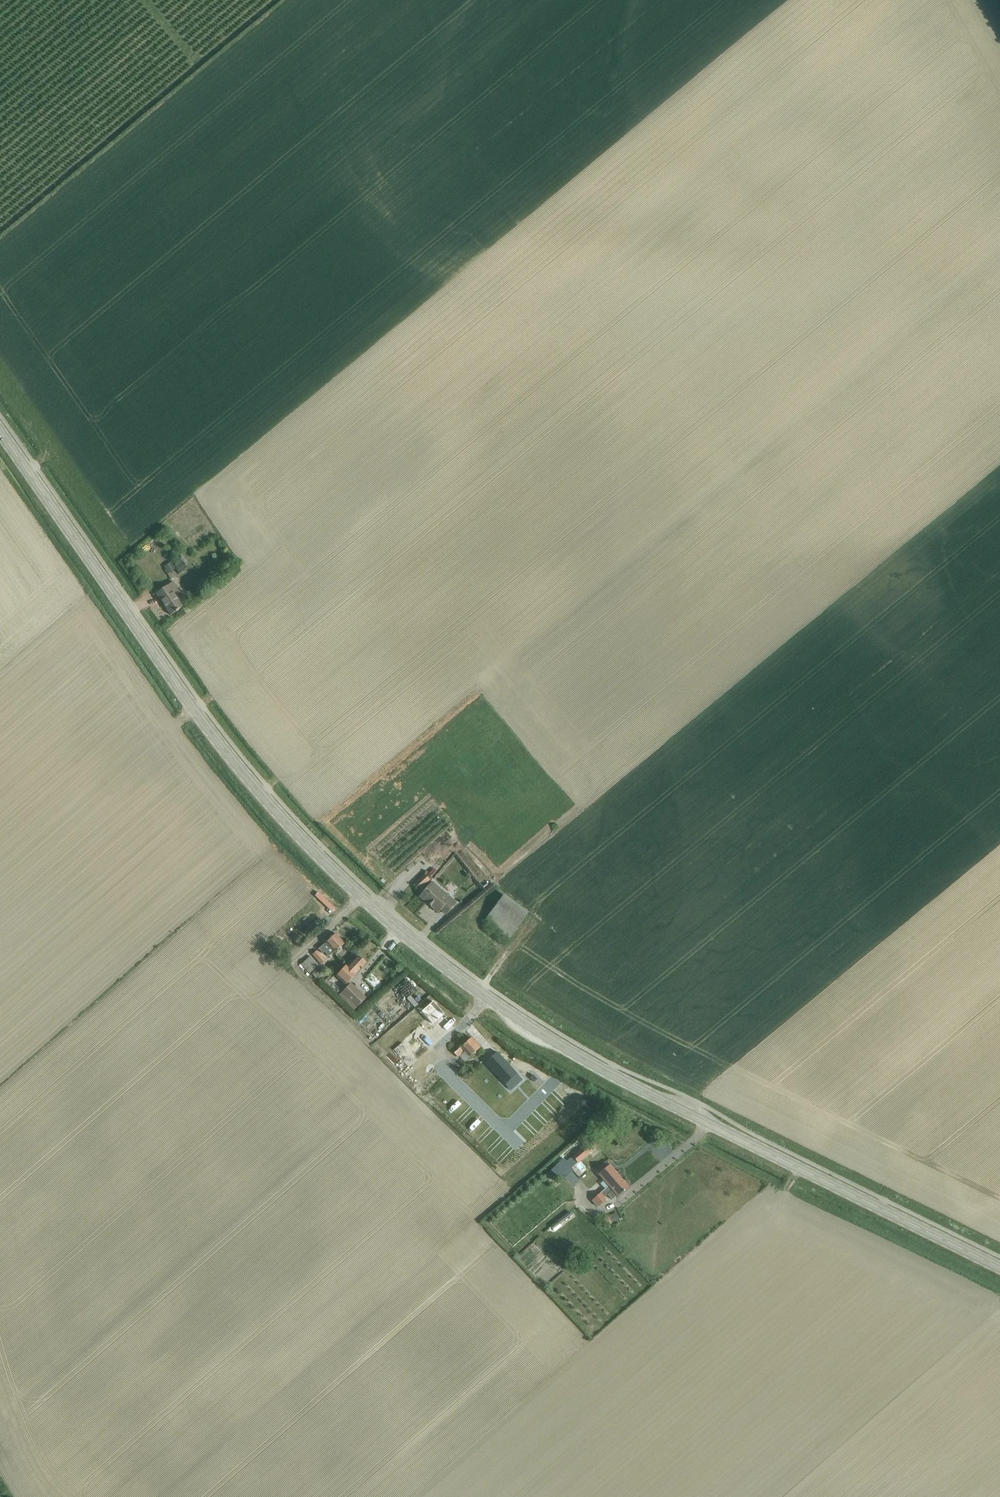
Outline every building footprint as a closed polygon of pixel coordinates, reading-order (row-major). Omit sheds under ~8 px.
[(154,536),(145,543),(151,551),(160,544),(154,536)] [(176,567),(175,568),(180,573),(188,567),(184,561),(183,562),(181,558),(174,564),(176,567)] [(156,594),(171,616),(183,607),(178,599),(183,596),(173,582),(156,594)] [(415,883),(420,889),(430,880),(424,875),(415,883)] [(430,883),(419,897),(438,913),(441,910),(446,914),(456,902),(451,898),(447,894),(445,896),(430,883)] [(321,890),(317,894),(334,911),(338,907),(321,890)] [(485,921),(508,939),(528,913),(504,895),(485,921)] [(335,952),(345,944),(336,934),(318,949),(322,953),(324,952),(329,957),(334,952),(335,952)] [(312,954),(320,964),(325,960),(317,951),(312,954)] [(346,965),(336,976),(346,985),(356,974),(360,969),(361,970),(362,969),(361,968),(366,963),(358,956),(348,967),(346,965)] [(365,998),(350,983),(339,994),(354,1009),(365,998)] [(470,1058),(480,1048),(471,1038),(454,1054),(458,1058),(464,1052),(470,1058)] [(517,1074),(497,1052),(485,1063),(505,1085),(517,1074)] [(592,1140),(572,1157),(577,1163),(598,1146),(592,1140)] [(609,1186),(592,1200),(598,1207),(606,1199),(605,1197),(608,1194),(612,1199),(617,1195),(618,1196),(629,1187),(606,1161),(596,1171),(609,1186)] [(570,1212),(551,1227),(553,1230),(572,1215),(570,1212)] [(616,1213),(608,1217),(611,1224),(619,1220),(616,1213)]
